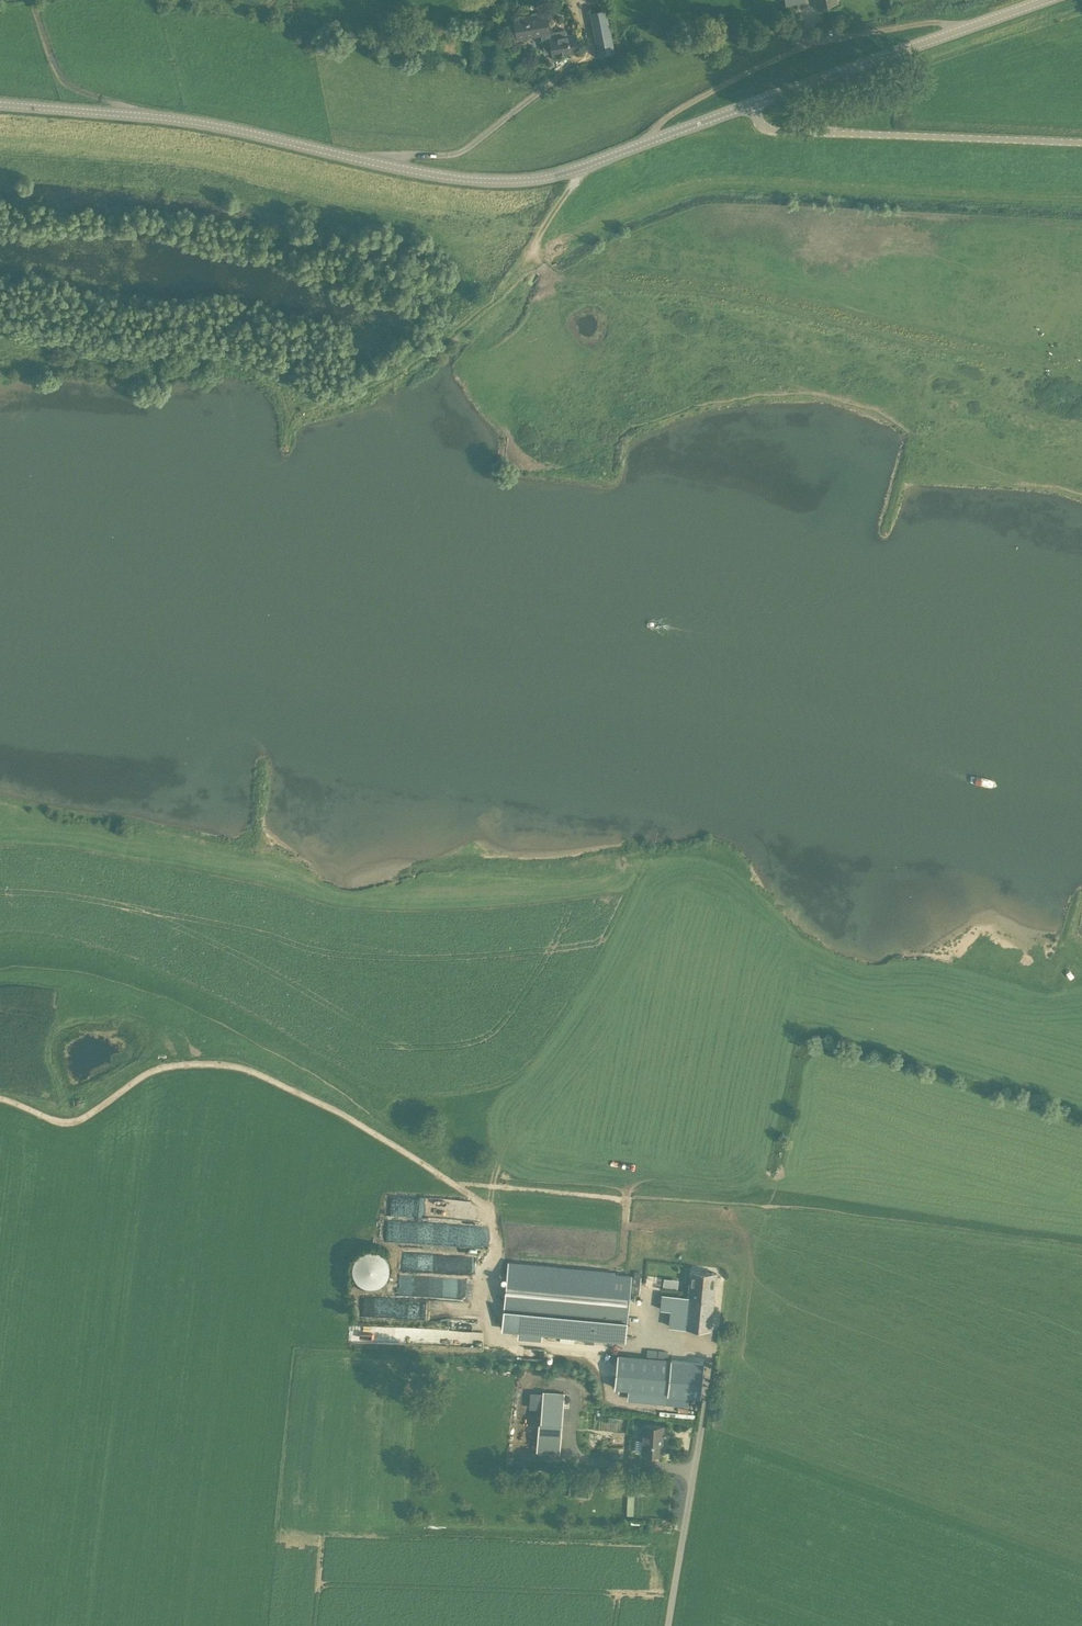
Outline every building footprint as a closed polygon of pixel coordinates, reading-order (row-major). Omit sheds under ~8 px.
[(605,8),(590,11),(599,55),(615,52),(605,8)] [(576,32),(567,34),(567,31),(564,30),(550,32),(547,12),(538,13),(536,13),(532,13),(531,15),(513,18),(517,39),(541,35),(543,47),(545,49),(544,50),(546,52),(552,52),(553,55),(579,50),(576,32)] [(1071,967),(1065,970),(1070,978),(1076,975),(1071,967)] [(367,1286),(368,1286),(369,1287),(370,1287),(371,1287),(372,1287),(373,1287),(374,1286),(375,1286),(376,1286),(377,1286),(377,1285),(378,1285),(379,1285),(380,1285),(380,1284),(381,1284),(382,1283),(383,1282),(384,1282),(384,1281),(385,1281),(385,1280),(386,1279),(386,1278),(387,1278),(387,1277),(387,1276),(388,1276),(388,1275),(388,1274),(389,1273),(389,1272),(389,1271),(389,1270),(389,1269),(389,1268),(389,1267),(389,1266),(389,1265),(389,1264),(389,1263),(388,1262),(388,1261),(388,1260),(387,1259),(387,1258),(386,1258),(386,1257),(385,1257),(385,1256),(384,1255),(383,1254),(382,1253),(381,1253),(380,1252),(379,1252),(379,1251),(378,1251),(377,1251),(376,1250),(375,1250),(374,1250),(373,1250),(372,1250),(371,1250),(370,1250),(369,1250),(368,1250),(367,1250),(366,1250),(365,1251),(364,1251),(363,1251),(362,1252),(361,1252),(360,1253),(359,1253),(359,1254),(358,1255),(357,1255),(357,1256),(356,1257),(356,1258),(355,1258),(355,1259),(354,1260),(354,1261),(353,1262),(353,1263),(353,1264),(353,1265),(352,1266),(352,1267),(352,1268),(352,1269),(352,1270),(352,1271),(353,1272),(353,1273),(353,1274),(354,1275),(354,1276),(354,1277),(355,1277),(355,1278),(356,1279),(356,1280),(357,1280),(357,1281),(358,1281),(358,1282),(359,1282),(359,1283),(360,1283),(361,1284),(362,1284),(363,1285),(364,1285),(365,1286),(366,1286),(367,1286)] [(641,1277),(632,1277),(632,1276),(615,1274),(616,1272),(508,1262),(502,1326),(626,1338),(631,1292),(640,1293),(641,1277)] [(669,1325),(711,1328),(716,1272),(690,1270),(687,1296),(672,1295),(669,1325)] [(666,1289),(680,1289),(681,1278),(666,1277),(666,1289)] [(458,1318),(458,1328),(429,1327),(429,1343),(483,1343),(483,1318),(458,1318)] [(618,1354),(615,1387),(668,1392),(671,1359),(618,1354)] [(671,1359),(668,1392),(701,1396),(704,1360),(671,1357),(671,1359)] [(564,1393),(458,1384),(456,1411),(439,1410),(438,1413),(438,1414),(438,1415),(437,1416),(436,1416),(435,1419),(430,1419),(431,1413),(428,1413),(428,1408),(428,1405),(394,1403),(394,1406),(357,1403),(353,1448),(427,1454),(428,1443),(559,1453),(560,1446),(564,1446),(564,1442),(566,1419),(568,1419),(569,1409),(567,1408),(568,1395),(564,1395),(564,1393)] [(643,1423),(641,1452),(662,1453),(664,1425),(643,1423)] [(627,1514),(633,1515),(634,1494),(653,1495),(653,1489),(647,1488),(647,1479),(628,1477),(627,1487),(634,1488),(634,1489),(628,1488),(627,1514)]
